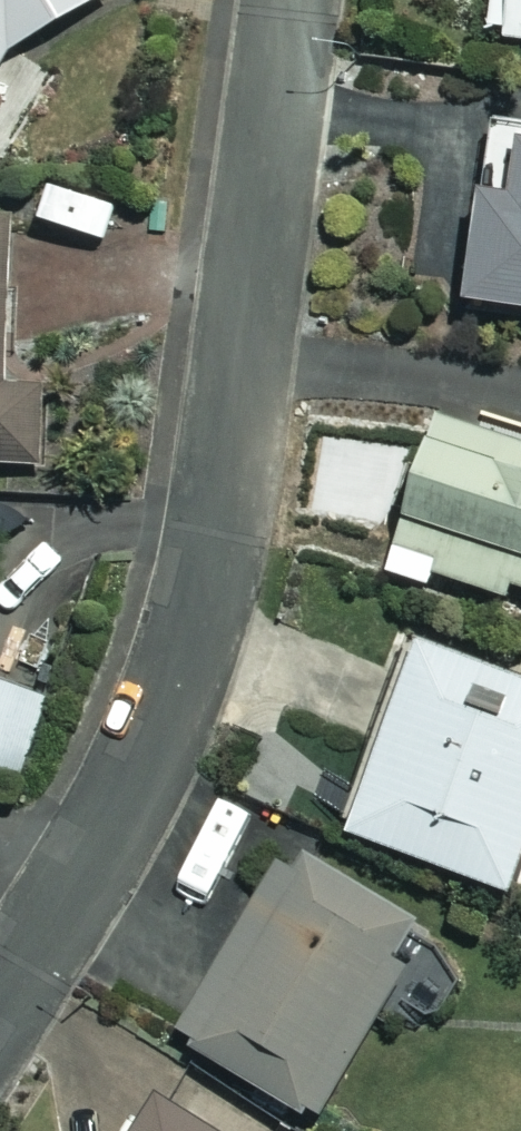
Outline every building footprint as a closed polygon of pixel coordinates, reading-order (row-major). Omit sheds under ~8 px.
[(10,46),(91,0),(0,0),(0,61),(10,46)] [(484,39),(520,45),(520,0),(490,0),(484,39)] [(511,149),(503,203),(476,199),(460,308),(520,316),(520,151),(511,149)] [(119,204),(55,181),(41,220),(104,243),(119,204)] [(0,211),(0,458),(47,460),(50,384),(13,382),(21,212),(0,211)] [(435,411),(392,558),(520,597),(520,436),(435,411)] [(507,899),(515,879),(520,881),(520,688),(412,648),(342,837),(507,899)] [(0,670),(0,787),(22,791),(50,693),(0,670)] [(414,928),(286,854),(177,1042),(304,1116),(414,928)] [(148,1106),(133,1130),(192,1130),(148,1106)]
